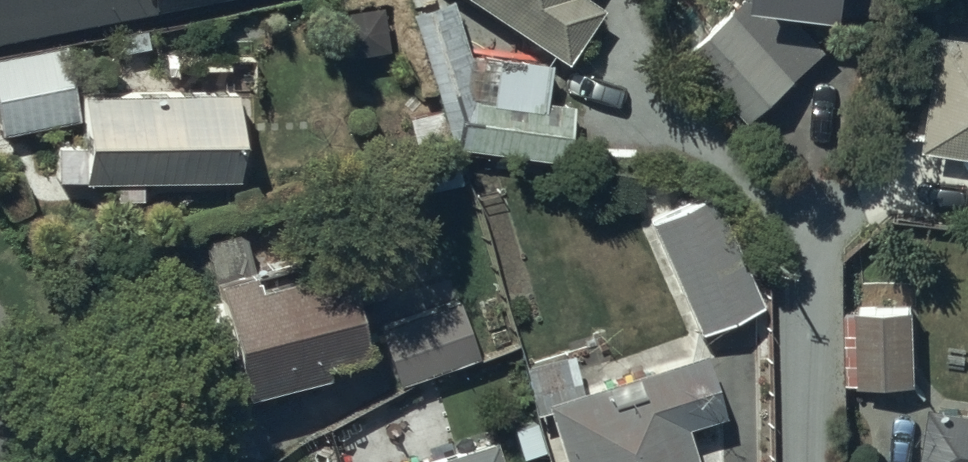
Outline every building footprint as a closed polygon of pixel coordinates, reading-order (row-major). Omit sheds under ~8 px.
[(90,0),(0,0),(0,18),(90,0)] [(438,101),(449,137),(452,137),(564,151),(568,93),(540,91),(542,49),(475,44),(473,67),(452,0),(410,0),(438,101)] [(559,49),(591,0),(485,0),(559,49)] [(785,0),(730,0),(682,48),(743,112),(820,41),(785,0)] [(921,135),(967,142),(967,24),(937,20),(921,135)] [(0,45),(0,122),(71,109),(57,35),(0,45)] [(52,129),(52,162),(112,162),(112,183),(140,183),(140,162),(233,162),(233,76),(79,76),(79,129),(52,129)] [(449,137),(438,101),(407,118),(422,191),(462,183),(452,137),(449,137)] [(706,180),(640,210),(691,325),(758,295),(706,180)] [(240,218),(200,228),(238,379),(320,359),(317,346),(356,337),(345,290),(385,280),(378,248),(336,259),(331,237),(250,257),(240,218)] [(455,292),(375,321),(395,376),(475,346),(455,292)] [(848,294),(848,372),(915,372),(915,294),(848,294)] [(541,397),(561,461),(693,461),(678,413),(714,401),(696,341),(577,378),(564,336),(517,351),(532,400),(541,397)] [(916,461),(919,461),(967,461),(967,393),(927,387),(916,461)] [(486,423),(359,461),(498,461),(486,423)]
